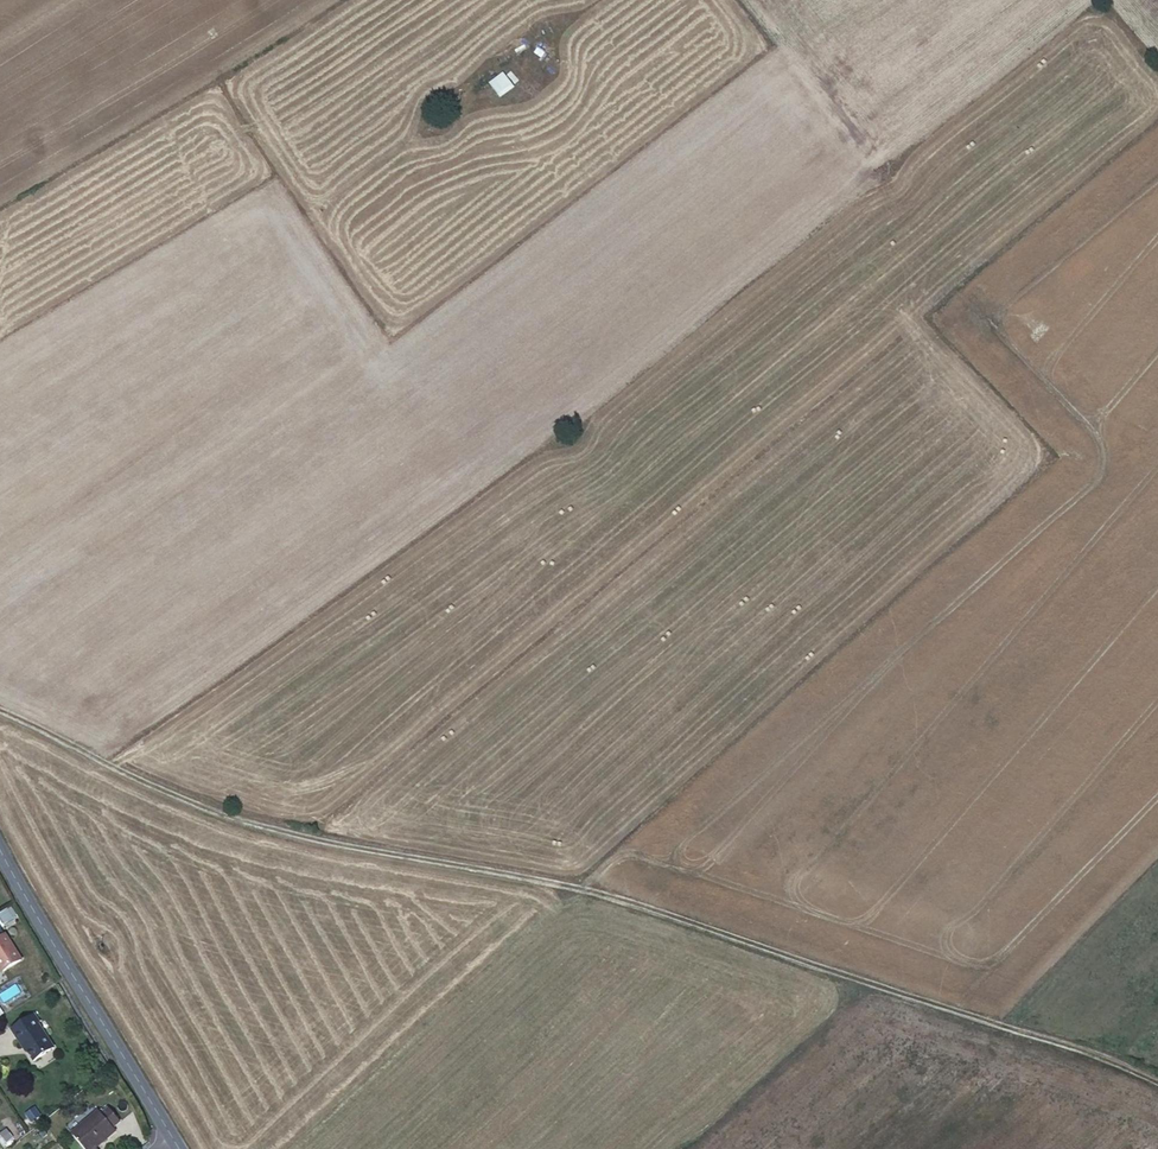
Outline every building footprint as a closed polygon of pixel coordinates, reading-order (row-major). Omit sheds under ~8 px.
[(489,83),(500,98),(515,88),(503,72),(489,83)] [(8,934),(0,939),(0,963),(6,971),(24,959),(8,934)] [(36,1016),(15,1030),(26,1047),(27,1046),(37,1062),(57,1048),(36,1016)] [(71,1137),(80,1148),(96,1148),(95,1148),(107,1139),(109,1142),(117,1136),(113,1132),(120,1126),(109,1112),(101,1118),(98,1115),(71,1137)]
